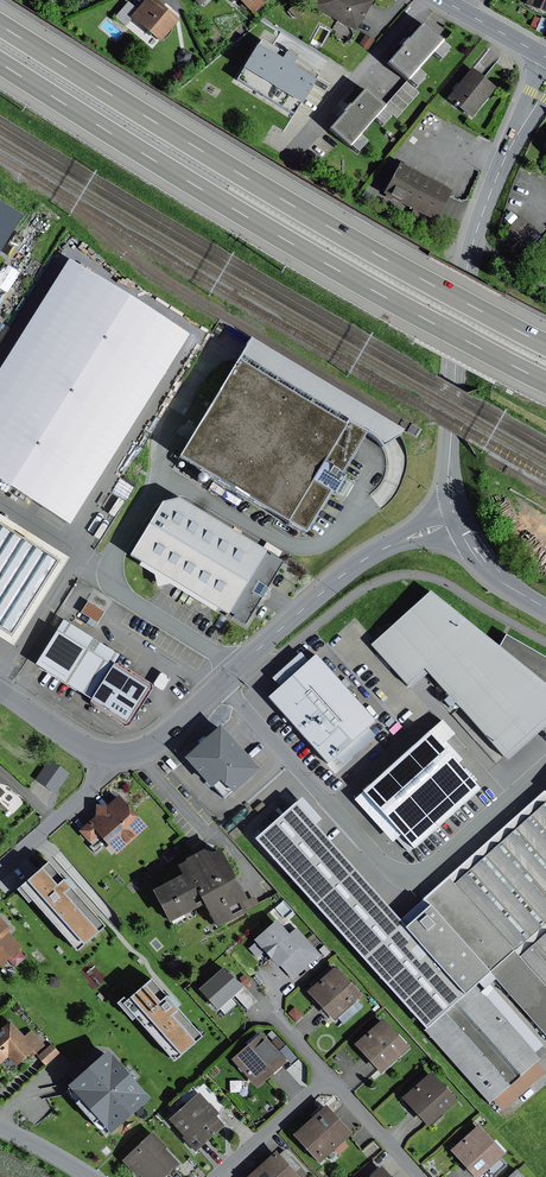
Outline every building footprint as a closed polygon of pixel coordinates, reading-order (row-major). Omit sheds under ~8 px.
[(154,0),(145,0),(136,10),(129,17),(131,19),(159,43),(178,21),(154,0)] [(253,16),(268,0),(237,0),(253,16)] [(370,0),(316,0),(312,8),(356,32),(373,1),(370,0)] [(526,1),(524,6),(545,15),(545,0),(524,0),(526,1)] [(128,2),(115,18),(125,27),(131,19),(129,17),(136,10),(128,2)] [(292,14),(296,19),(304,13),(300,8),(292,14)] [(534,17),(530,26),(536,29),(535,31),(544,35),(545,29),(545,19),(541,17),(540,19),(534,17)] [(406,41),(401,47),(402,48),(388,64),(407,80),(440,42),(422,26),(408,42),(406,41)] [(374,41),(366,35),(359,44),(367,50),(374,41)] [(269,46),(259,41),(235,81),(294,117),(298,112),(319,77),(294,61),(296,58),(297,56),(288,50),(284,56),(276,51),(269,46)] [(186,50),(180,51),(177,56),(178,62),(183,66),(189,64),(192,59),(192,53),(186,50)] [(471,68),(446,99),(471,119),(496,88),(478,74),(471,68)] [(419,93),(406,82),(396,93),(384,107),(397,118),(419,93)] [(383,108),(363,91),(349,107),(348,106),(342,112),(343,113),(329,130),(348,147),(383,108)] [(377,122),(384,127),(392,118),(386,112),(377,122)] [(433,184),(398,165),(382,195),(434,223),(450,193),(433,184)] [(0,204),(0,251),(21,217),(0,204)] [(510,225),(517,218),(511,211),(504,218),(510,225)] [(520,217),(508,229),(522,243),(534,230),(526,223),(520,217)] [(67,262),(0,371),(0,482),(70,525),(187,337),(67,262)] [(250,340),(236,363),(343,426),(345,421),(366,434),(376,440),(381,449),(393,441),(401,435),(403,431),(250,340)] [(343,426),(236,363),(178,460),(305,536),(366,434),(345,421),(343,426)] [(196,483),(197,484),(198,485),(200,486),(201,486),(203,485),(204,484),(205,483),(206,481),(206,479),(205,478),(204,476),(202,476),(200,475),(198,476),(197,477),(196,478),(195,480),(195,481),(196,483)] [(177,501),(160,505),(130,557),(140,563),(138,567),(153,576),(156,588),(170,585),(214,611),(216,608),(244,625),(281,563),(177,501)] [(0,630),(0,639),(12,647),(68,559),(0,516),(0,526),(57,562),(10,637),(0,630)] [(0,526),(0,630),(10,637),(57,562),(0,526)] [(428,593),(372,647),(410,690),(428,675),(502,757),(545,719),(545,688),(498,649),(428,593)] [(87,602),(80,613),(97,623),(103,612),(87,602)] [(62,620),(55,632),(111,667),(118,656),(62,620)] [(111,667),(55,632),(33,666),(125,723),(146,689),(111,667)] [(498,649),(545,688),(545,660),(505,636),(498,649)] [(271,679),(279,688),(308,663),(300,654),(271,679)] [(279,688),(267,699),(327,765),(335,757),(367,728),(374,722),(315,656),(308,663),(279,688)] [(545,726),(545,719),(502,757),(506,762),(545,726)] [(441,720),(359,793),(361,794),(399,837),(412,851),(479,791),(455,765),(460,761),(444,743),(454,734),(441,720)] [(375,737),(367,728),(335,757),(343,766),(375,737)] [(257,772),(219,729),(185,760),(223,802),(257,772)] [(49,760),(35,780),(55,794),(69,774),(49,760)] [(422,902),(428,909),(487,974),(545,1040),(545,791),(422,902)] [(399,837),(361,794),(353,801),(391,844),(399,837)] [(94,818),(79,832),(89,843),(97,837),(116,858),(147,829),(118,796),(106,807),(95,806),(94,818)] [(294,805),(255,840),(424,1029),(474,986),(487,974),(428,909),(405,929),(400,922),(294,805)] [(180,878),(152,893),(168,924),(202,906),(215,931),(245,915),(240,906),(245,903),(218,852),(210,856),(200,853),(184,862),(182,864),(175,868),(180,878)] [(46,866),(19,890),(76,954),(103,930),(66,888),(46,866)] [(255,898),(245,903),(240,906),(245,915),(260,907),(255,898)] [(428,909),(422,902),(400,922),(405,929),(428,909)] [(20,949),(6,933),(10,930),(0,919),(0,967),(20,949)] [(275,922),(253,942),(277,968),(279,966),(292,980),(321,955),(296,927),(287,935),(275,922)] [(37,949),(31,954),(40,963),(45,958),(37,949)] [(334,968),(306,993),(331,1021),(359,997),(334,968)] [(223,969),(198,992),(216,1012),(234,996),(242,990),(223,969)] [(244,975),(237,981),(243,987),(250,981),(244,975)] [(59,978),(50,977),(49,987),(59,988),(59,978)] [(148,983),(122,1006),(173,1063),(199,1041),(169,1006),(148,983)] [(537,1058),(474,986),(424,1029),(487,1102),(490,1099),(533,1061),(537,1058)] [(242,990),(234,996),(247,1011),(257,1002),(244,988),(242,990)] [(18,1005),(12,1009),(17,1016),(23,1011),(18,1005)] [(294,1008),(288,1014),(296,1021),(302,1016),(294,1008)] [(383,1020),(355,1045),(380,1074),(408,1049),(383,1020)] [(0,1031),(0,1064),(7,1058),(15,1067),(28,1056),(30,1059),(44,1046),(32,1032),(24,1039),(9,1023),(0,1031)] [(260,1036),(231,1061),(256,1090),(285,1065),(260,1036)] [(51,1045),(37,1058),(46,1067),(59,1054),(51,1045)] [(72,1080),(74,1082),(104,1055),(101,1052),(96,1053),(69,1077),(72,1080)] [(74,1082),(66,1090),(108,1137),(148,1101),(105,1054),(104,1055),(74,1082)] [(545,1074),(533,1061),(490,1099),(502,1112),(545,1074)] [(431,1073),(401,1100),(428,1129),(457,1102),(431,1073)] [(197,1093),(167,1122),(182,1138),(180,1140),(194,1154),(223,1127),(215,1118),(218,1115),(197,1093)] [(325,1107),(292,1137),(318,1165),(351,1135),(325,1107)] [(450,1151),(474,1176),(480,1176),(482,1175),(484,1176),(494,1176),(496,1175),(506,1166),(500,1159),(504,1155),(478,1126),(450,1151)] [(152,1134),(123,1162),(138,1176),(165,1176),(178,1164),(164,1151),(167,1149),(152,1134)] [(259,1167),(268,1176),(297,1176),(294,1174),(300,1169),(284,1150),(277,1156),(275,1153),(259,1167)] [(248,1176),(268,1176),(259,1167),(248,1176)] [(370,1176),(388,1176),(380,1168),(370,1176)]
